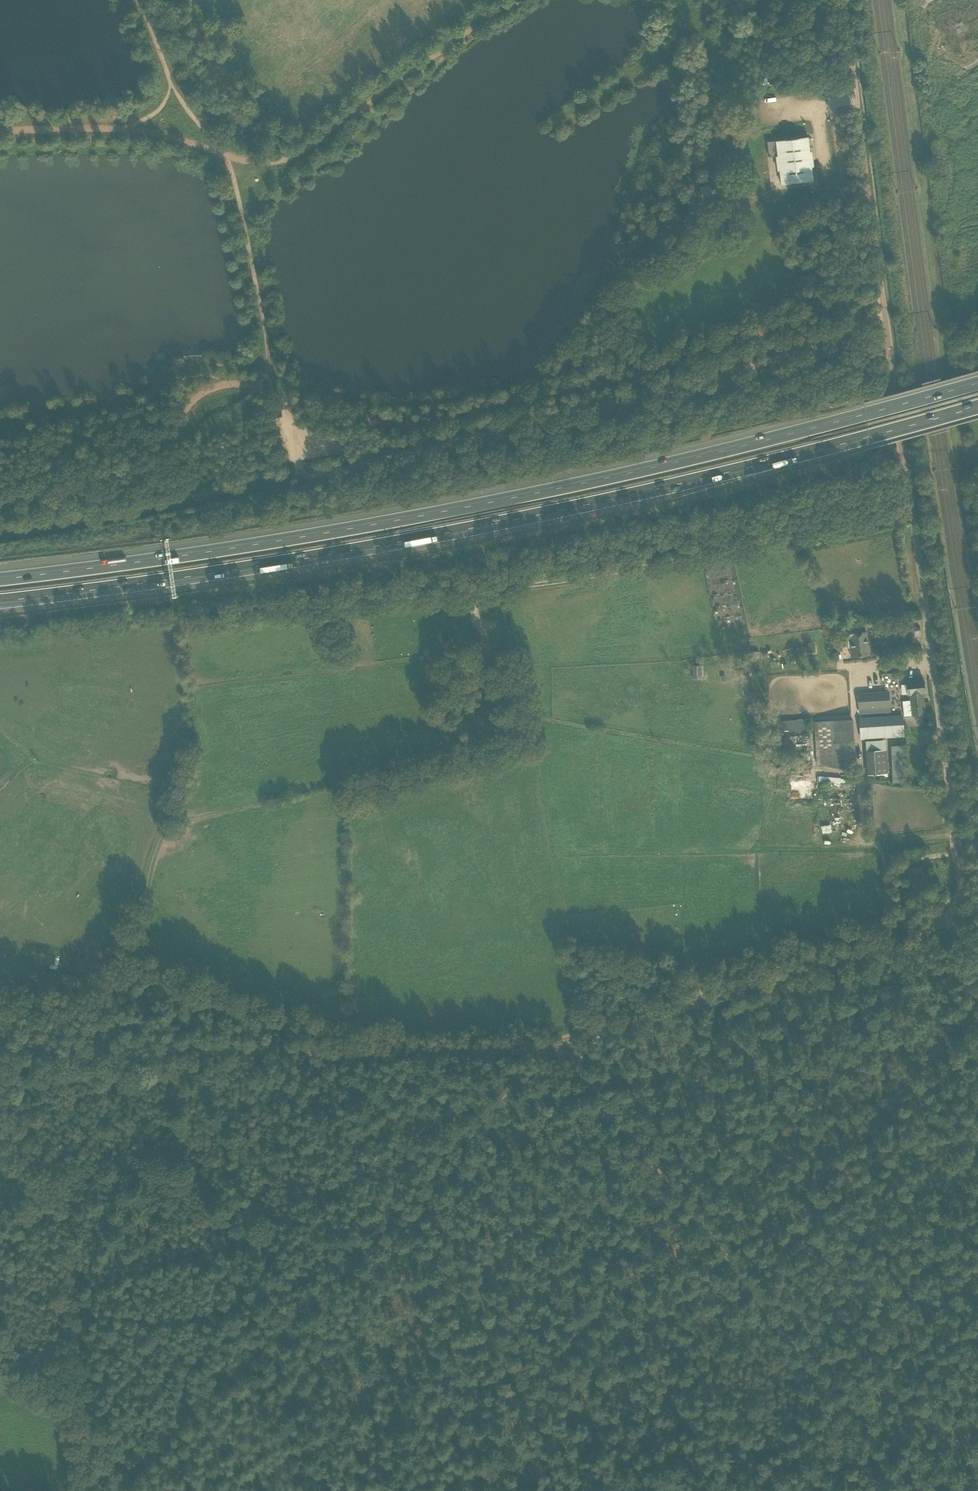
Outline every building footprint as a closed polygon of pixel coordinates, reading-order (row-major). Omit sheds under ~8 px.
[(782,185),(813,181),(811,167),(813,167),(811,151),(809,151),(807,137),(767,142),(769,157),(776,156),(778,171),(780,171),(782,185)] [(843,621),(833,623),(834,631),(843,630),(845,648),(850,648),(851,657),(861,656),(871,655),(869,644),(868,644),(866,631),(859,632),(858,625),(848,626),(844,627),(843,621)] [(694,678),(703,678),(703,664),(693,665),(694,678)] [(910,700),(902,701),(903,716),(912,715),(915,715),(925,714),(923,693),(925,693),(924,679),(907,681),(908,691),(909,694),(910,694),(910,700)] [(880,691),(857,693),(858,709),(881,708),(880,691)] [(904,736),(902,715),(860,717),(861,738),(904,736)] [(780,755),(778,734),(776,734),(776,731),(778,731),(807,728),(806,718),(768,722),(771,756),(780,755)] [(853,719),(814,722),(817,766),(830,767),(857,770),(853,719)] [(904,746),(891,747),(893,781),(905,780),(904,746)] [(888,773),(886,749),(866,751),(867,775),(888,773)] [(842,807),(832,807),(833,825),(843,825),(842,807)] [(922,867),(907,869),(910,888),(924,886),(922,867)]
